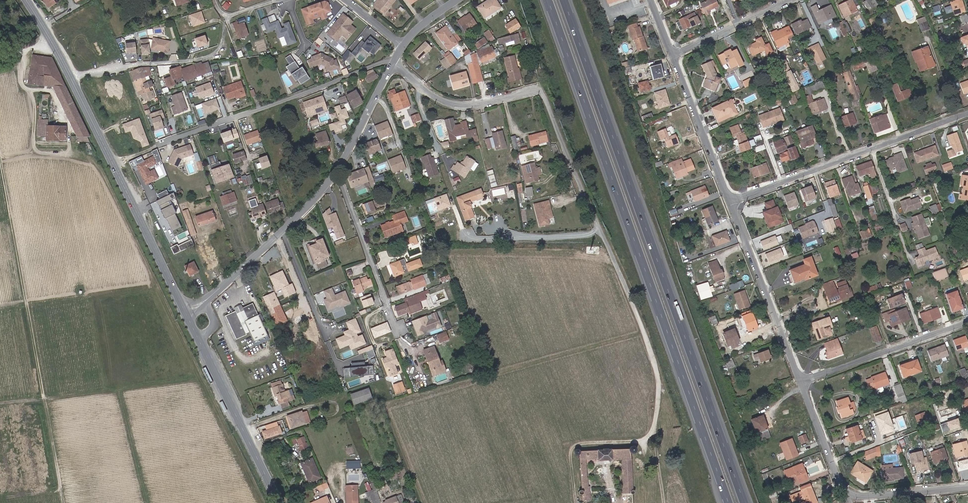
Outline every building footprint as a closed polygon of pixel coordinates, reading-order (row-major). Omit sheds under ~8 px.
[(373,5),(374,5),(374,6),(377,8),(378,7),(381,9),(380,10),(384,14),(395,0),(382,0),(382,1),(381,0),(377,0),(373,5)] [(500,8),(495,0),(489,0),(478,7),(485,17),(500,8)] [(716,2),(715,0),(709,0),(700,4),(703,8),(704,12),(704,13),(705,15),(707,14),(709,13),(708,11),(718,6),(716,2)] [(852,0),(850,0),(838,6),(844,17),(857,11),(852,0)] [(869,0),(866,0),(862,2),(868,11),(873,7),(869,0)] [(944,8),(946,14),(953,11),(954,15),(965,11),(961,0),(956,0),(950,2),(951,6),(944,8)] [(310,7),(301,10),(307,25),(313,22),(312,19),(320,16),(322,19),(326,18),(324,13),(330,11),(327,3),(324,2),(312,6),(313,7),(310,8),(310,7)] [(695,8),(697,13),(700,11),(697,3),(692,5),(693,8),(695,8)] [(815,6),(811,8),(818,24),(823,22),(824,25),(832,21),(831,18),(835,16),(830,6),(818,11),(815,6)] [(202,10),(190,14),(193,26),(206,22),(202,10)] [(679,21),(676,23),(679,31),(691,26),(691,27),(699,23),(696,16),(695,17),(693,13),(679,20),(679,21)] [(343,14),(327,33),(335,39),(342,31),(349,36),(355,29),(349,24),(347,22),(349,19),(343,14)] [(477,24),(473,19),(469,14),(457,22),(461,27),(465,32),(477,24)] [(966,14),(959,16),(962,24),(967,22),(967,20),(966,14)] [(287,46),(296,43),(289,23),(284,25),(285,28),(282,29),(281,26),(279,25),(277,21),(269,24),(267,19),(262,20),(267,33),(275,30),(278,39),(284,37),(287,46)] [(520,27),(517,23),(515,19),(505,25),(508,29),(510,33),(520,27)] [(800,21),(791,25),(796,34),(811,27),(807,19),(801,22),(800,21)] [(929,29),(927,21),(925,22),(919,24),(918,24),(921,32),(929,29)] [(233,23),(237,36),(241,35),(241,37),(248,35),(244,23),(238,24),(237,22),(233,23)] [(642,37),(639,27),(637,28),(636,24),(632,25),(628,26),(632,40),(634,39),(638,51),(642,50),(646,49),(643,37),(642,37)] [(457,43),(445,26),(436,33),(442,41),(443,40),(446,43),(444,45),(448,50),(457,43)] [(793,36),(789,26),(777,32),(776,30),(771,33),(777,47),(788,43),(786,39),(793,36)] [(317,37),(324,42),(326,40),(323,37),(326,33),(323,31),(317,37)] [(342,31),(335,39),(336,40),(342,34),(347,39),(349,36),(342,31)] [(205,34),(194,38),(198,47),(209,44),(205,34)] [(520,42),(518,34),(514,35),(509,36),(498,40),(499,44),(510,41),(514,40),(515,44),(520,42)] [(347,50),(342,57),(344,62),(351,53),(355,56),(359,52),(358,52),(362,48),(368,53),(369,52),(373,55),(381,45),(370,36),(364,43),(361,40),(351,53),(347,50)] [(151,49),(168,53),(170,42),(153,38),(151,49)] [(481,46),(486,42),(484,38),(478,42),(475,44),(478,48),(481,46)] [(773,52),(769,43),(764,45),(761,38),(755,40),(756,42),(748,46),(752,56),(764,50),(767,55),(773,52)] [(150,54),(148,39),(140,40),(141,55),(150,54)] [(136,53),(135,41),(125,42),(126,53),(132,52),(132,54),(136,53)] [(420,60),(431,48),(428,45),(425,42),(414,54),(417,56),(420,60)] [(786,48),(790,46),(788,43),(777,47),(780,52),(787,48),(786,48)] [(818,44),(806,49),(809,56),(812,54),(816,63),(825,59),(818,44)] [(495,57),(493,52),(491,47),(489,47),(481,51),(477,53),(479,58),(481,63),(488,60),(495,57)] [(931,56),(927,47),(912,52),(915,62),(916,62),(931,56)] [(730,49),(722,53),(723,53),(718,55),(723,65),(727,63),(730,69),(738,65),(739,67),(743,65),(736,49),(731,51),(730,49)] [(66,88),(48,52),(43,52),(43,51),(37,55),(32,55),(27,84),(53,87),(66,88)] [(446,58),(451,65),(456,61),(449,52),(444,56),(445,58),(446,58)] [(307,61),(310,68),(320,64),(325,66),(328,71),(339,67),(336,60),(333,61),(333,59),(320,53),(311,57),(312,59),(307,61)] [(470,55),(469,53),(465,56),(464,57),(466,64),(468,64),(473,83),(477,82),(472,63),(470,55)] [(482,81),(475,53),(470,55),(472,63),(477,82),(482,81)] [(285,58),(289,64),(295,61),(290,55),(285,58)] [(517,69),(514,56),(509,57),(504,58),(509,78),(519,76),(517,69)] [(877,69),(872,56),(861,61),(852,65),(854,71),(866,66),(869,73),(870,73),(877,69)] [(934,66),(933,62),(931,56),(916,62),(919,71),(934,66)] [(451,65),(446,58),(441,62),(446,69),(451,65)] [(786,64),(790,62),(788,58),(784,60),(780,62),(785,73),(790,71),(786,64)] [(289,64),(286,67),(295,80),(297,79),(301,84),(310,78),(304,70),(302,71),(300,68),(295,61),(289,64)] [(716,77),(716,76),(710,62),(706,63),(702,65),(707,77),(703,87),(708,89),(714,92),(717,83),(718,83),(720,79),(716,77)] [(202,65),(205,74),(211,71),(208,63),(202,65)] [(216,63),(210,65),(214,74),(219,72),(216,63)] [(164,80),(167,87),(175,84),(173,80),(183,76),(184,78),(185,81),(205,74),(202,65),(198,66),(198,64),(181,70),(180,67),(169,70),(171,77),(164,80)] [(664,77),(660,64),(649,67),(653,80),(664,77)] [(138,68),(130,71),(134,81),(149,76),(152,75),(150,71),(147,72),(145,68),(138,69),(138,68)] [(515,80),(521,79),(518,69),(517,69),(519,76),(509,78),(508,79),(509,82),(515,80)] [(365,78),(368,83),(377,78),(377,77),(374,72),(373,70),(369,72),(368,71),(364,73),(366,78),(365,78)] [(799,88),(790,71),(785,73),(783,74),(792,92),(799,88)] [(859,98),(850,71),(843,74),(846,82),(849,81),(850,85),(848,86),(853,100),(859,98)] [(469,85),(467,78),(465,72),(450,76),(452,83),(453,89),(469,85)] [(149,76),(134,81),(137,91),(142,90),(140,85),(150,81),(149,76)] [(752,84),(750,78),(742,82),(745,88),(752,84)] [(959,84),(963,94),(967,92),(967,80),(959,84)] [(145,101),(152,98),(150,92),(148,88),(152,87),(150,81),(140,85),(142,90),(137,91),(139,95),(141,94),(143,94),(144,97),(145,101)] [(648,86),(647,81),(638,83),(640,92),(649,90),(649,89),(648,86)] [(813,102),(810,95),(824,88),(821,81),(805,88),(809,96),(805,97),(808,105),(811,114),(826,109),(826,107),(823,99),(813,102)] [(214,93),(210,83),(195,88),(199,98),(214,93)] [(241,83),(224,89),(228,100),(235,97),(235,96),(244,93),(241,83)] [(911,96),(909,89),(900,92),(899,92),(896,84),(892,86),(897,101),(911,96)] [(90,137),(66,88),(53,87),(60,101),(71,124),(77,136),(77,137),(87,137),(90,137)] [(654,92),(659,108),(671,104),(666,88),(654,92)] [(395,94),(394,90),(389,92),(390,94),(388,95),(390,99),(391,98),(396,111),(410,106),(404,91),(395,94)] [(355,91),(346,96),(353,108),(362,103),(355,91)] [(181,93),(172,96),(175,106),(172,108),(174,114),(187,110),(181,93)] [(792,104),(798,101),(795,94),(788,97),(792,104)] [(322,97),(303,103),(307,115),(326,108),(322,97)] [(219,109),(216,99),(202,103),(205,114),(219,109)] [(737,114),(730,100),(712,109),(717,119),(729,113),(731,117),(737,114)] [(339,121),(332,123),(334,129),(335,132),(342,130),(340,125),(345,124),(344,119),(349,118),(346,109),(341,110),(339,105),(334,107),(339,121)] [(307,115),(308,117),(327,111),(326,108),(307,115)] [(763,127),(783,119),(779,108),(759,116),(763,127)] [(161,119),(165,118),(162,110),(150,115),(155,132),(164,129),(161,119)] [(643,121),(652,117),(651,113),(641,117),(643,121)] [(718,122),(731,117),(729,113),(717,119),(718,122)] [(856,123),(852,113),(841,117),(842,120),(844,126),(845,127),(856,123)] [(421,120),(419,114),(410,117),(413,123),(421,120)] [(890,127),(885,114),(881,116),(881,115),(869,120),(874,133),(890,127)] [(652,124),(659,122),(668,118),(666,115),(659,118),(647,122),(643,124),(644,127),(649,126),(648,126),(652,124)] [(123,123),(125,132),(131,131),(134,140),(140,138),(142,147),(149,145),(141,117),(123,123)] [(65,140),(65,127),(48,127),(48,120),(39,119),(38,120),(37,136),(46,136),(46,140),(65,140)] [(445,122),(450,141),(456,140),(455,136),(460,135),(466,134),(468,133),(469,137),(473,136),(474,142),(478,141),(476,131),(468,133),(465,121),(461,122),(461,124),(456,126),(455,122),(453,123),(453,121),(445,122)] [(387,122),(375,127),(380,139),(388,136),(389,137),(393,135),(387,122)] [(747,140),(744,133),(741,134),(738,125),(730,128),(733,137),(736,136),(738,140),(740,144),(739,145),(741,152),(750,149),(747,141),(747,140)] [(815,137),(811,126),(795,132),(799,143),(801,148),(813,143),(811,139),(815,137)] [(240,137),(237,128),(220,134),(223,142),(240,137)] [(262,140),(258,129),(244,134),(248,145),(262,140)] [(679,143),(676,137),(675,134),(668,137),(665,129),(663,130),(657,132),(661,141),(664,139),(665,141),(667,148),(679,143)] [(314,141),(316,148),(320,147),(329,144),(325,131),(319,133),(320,137),(317,138),(318,142),(316,143),(315,141),(314,141)] [(506,147),(502,131),(497,133),(492,134),(496,150),(501,148),(506,147)] [(547,141),(545,132),(529,136),(531,146),(539,144),(539,143),(547,141)] [(956,132),(947,136),(950,144),(951,144),(951,146),(954,153),(962,151),(956,132)] [(786,150),(785,147),(784,143),(782,140),(774,143),(775,147),(776,150),(777,153),(779,153),(780,157),(781,160),(782,161),(785,160),(785,161),(788,159),(791,158),(791,160),(794,158),(798,157),(794,147),(790,136),(787,137),(784,138),(788,149),(786,150)] [(381,150),(376,139),(373,141),(371,142),(369,142),(365,144),(362,145),(364,152),(368,150),(369,155),(381,150)] [(756,152),(766,148),(764,144),(754,147),(756,152)] [(174,150),(168,163),(177,167),(181,158),(193,154),(190,145),(174,150)] [(938,155),(934,146),(914,153),(917,163),(938,155)] [(235,153),(232,153),(236,163),(246,160),(243,151),(235,154),(235,153)] [(888,160),(884,161),(888,170),(893,168),(895,167),(897,173),(906,170),(900,153),(894,156),(894,157),(891,158),(891,159),(888,160)] [(271,165),(267,155),(259,158),(263,168),(271,165)] [(436,167),(433,158),(431,158),(429,155),(427,156),(421,158),(422,162),(424,161),(429,177),(434,175),(438,174),(436,167)] [(150,177),(147,172),(145,168),(155,163),(152,156),(134,165),(139,174),(141,176),(140,176),(144,184),(147,182),(145,179),(150,177)] [(208,158),(210,165),(216,163),(214,156),(208,158)] [(401,156),(388,161),(393,174),(402,170),(402,171),(406,169),(401,156)] [(468,180),(478,164),(475,161),(467,156),(462,163),(463,164),(462,166),(459,164),(457,163),(455,166),(454,165),(451,169),(468,180)] [(685,168),(681,158),(667,163),(669,167),(671,166),(674,172),(676,178),(687,174),(685,168)] [(216,163),(210,165),(212,170),(216,181),(222,179),(222,181),(233,177),(228,165),(222,167),(220,161),(216,163)] [(876,176),(871,161),(856,167),(859,176),(869,172),(871,178),(876,176)] [(953,168),(951,162),(942,165),(944,172),(953,168)] [(538,180),(534,163),(522,167),(526,183),(538,180)] [(769,172),(766,163),(756,167),(750,169),(754,178),(759,176),(769,172)] [(936,170),(934,164),(931,165),(930,163),(926,164),(926,167),(923,168),(926,174),(936,170)] [(375,184),(368,167),(364,168),(370,185),(375,184)] [(367,180),(363,169),(347,175),(351,186),(367,180)] [(493,169),(488,170),(490,182),(496,180),(493,169)] [(156,178),(152,170),(147,172),(150,177),(145,179),(147,182),(156,178)] [(385,179),(383,174),(373,178),(375,183),(385,179)] [(860,192),(857,183),(854,184),(851,176),(842,180),(845,188),(846,188),(848,196),(860,192)] [(839,194),(834,180),(824,183),(830,198),(839,194)] [(709,196),(705,186),(691,192),(694,201),(699,200),(699,199),(701,198),(701,199),(709,196)] [(800,190),(804,202),(815,198),(810,186),(800,190)] [(870,198),(866,186),(861,188),(866,200),(870,198)] [(469,202),(476,199),(477,200),(482,198),(481,196),(483,195),(482,193),(480,189),(457,198),(465,220),(469,218),(473,217),(470,207),(471,207),(469,202)] [(173,193),(154,202),(157,207),(158,207),(160,210),(159,211),(163,220),(164,219),(170,233),(179,228),(173,215),(174,214),(170,206),(169,206),(167,202),(176,198),(173,193)] [(223,196),(220,197),(223,205),(236,201),(233,193),(232,193),(223,196)] [(783,197),(787,208),(798,204),(793,193),(783,197)] [(904,213),(921,207),(918,198),(910,200),(909,199),(900,202),(904,213)] [(276,202),(269,204),(269,202),(266,203),(269,214),(284,209),(282,202),(278,203),(277,199),(275,200),(276,202)] [(374,207),(381,204),(379,199),(364,204),(368,214),(375,211),(374,207)] [(552,217),(548,201),(534,205),(539,226),(549,224),(547,219),(552,217)] [(771,201),(764,204),(767,211),(763,213),(767,222),(773,220),(775,225),(781,222),(775,207),(774,208),(771,201)] [(248,213),(251,220),(266,215),(262,204),(251,208),(252,212),(248,213)] [(838,215),(834,204),(833,204),(829,205),(833,217),(838,215)] [(938,211),(935,204),(929,207),(932,214),(938,211)] [(717,221),(712,207),(707,208),(702,210),(708,225),(712,223),(717,221)] [(344,237),(336,217),(332,218),(331,215),(329,209),(322,215),(328,229),(333,227),(337,239),(344,237)] [(212,211),(195,217),(199,227),(215,221),(214,217),(213,214),(212,211)] [(402,231),(400,225),(400,224),(407,221),(406,217),(404,212),(392,216),(394,221),(386,224),(381,226),(383,231),(385,237),(402,231)] [(767,222),(763,213),(762,213),(768,228),(775,225),(773,220),(767,222)] [(836,230),(832,218),(825,221),(829,232),(836,230)] [(923,219),(911,223),(913,227),(914,227),(915,230),(917,234),(919,239),(929,235),(926,226),(929,225),(930,223),(928,218),(923,219)] [(190,219),(186,220),(191,236),(196,234),(190,219)] [(843,230),(839,219),(835,221),(839,231),(843,230)] [(806,225),(799,228),(803,239),(818,233),(814,222),(813,222),(810,223),(809,224),(806,225)] [(871,236),(869,232),(868,233),(867,229),(863,231),(860,232),(862,239),(866,238),(871,236)] [(729,241),(726,231),(713,236),(716,246),(729,241)] [(775,236),(760,242),(763,250),(778,244),(775,236)] [(179,244),(181,250),(194,245),(192,239),(179,244)] [(329,256),(322,239),(316,241),(317,243),(309,246),(315,263),(325,260),(325,258),(329,256)] [(174,254),(181,251),(178,244),(171,246),(174,254)] [(938,257),(936,252),(934,247),(925,251),(924,248),(917,250),(918,253),(919,254),(918,257),(915,258),(916,260),(917,265),(918,267),(921,265),(924,264),(924,263),(924,261),(928,259),(929,261),(938,257)] [(780,249),(765,255),(769,263),(781,258),(783,254),(780,249)] [(817,275),(810,257),(803,260),(805,265),(790,270),(794,282),(804,278),(805,280),(817,275)] [(391,264),(389,265),(393,276),(422,266),(419,259),(405,264),(403,259),(396,262),(395,259),(390,261),(391,264)] [(716,261),(709,264),(716,282),(720,281),(719,277),(723,275),(721,271),(720,271),(716,261)] [(192,262),(184,266),(189,275),(197,271),(192,262)] [(947,276),(945,269),(932,273),(935,281),(947,276)] [(288,286),(282,272),(270,277),(277,291),(278,291),(284,288),(288,286)] [(409,282),(396,287),(399,294),(412,289),(411,287),(413,286),(414,289),(424,285),(421,277),(411,281),(412,283),(409,284),(409,282)] [(366,286),(372,284),(370,281),(370,279),(367,280),(360,283),(359,280),(359,279),(352,282),(354,286),(357,294),(363,292),(362,289),(362,288),(366,286)] [(730,284),(732,290),(745,285),(743,280),(730,284)] [(837,292),(833,283),(832,283),(831,281),(822,285),(827,296),(829,302),(835,300),(835,301),(839,300),(837,292)] [(852,296),(851,292),(849,293),(848,288),(845,281),(837,284),(838,288),(839,291),(842,300),(852,296)] [(912,288),(909,281),(904,283),(907,290),(912,288)] [(331,288),(324,291),(327,299),(324,300),(328,309),(339,305),(340,306),(349,302),(344,292),(334,296),(331,288)] [(289,295),(293,293),(291,289),(287,290),(285,291),(283,292),(285,297),(289,295)] [(422,309),(419,303),(419,302),(426,299),(426,298),(424,294),(429,292),(428,290),(404,299),(405,303),(395,307),(396,311),(398,316),(408,312),(409,314),(422,309)] [(750,306),(744,290),(734,294),(739,310),(750,306)] [(962,308),(956,291),(946,295),(952,311),(962,308)] [(287,320),(274,292),(263,297),(276,325),(284,322),(287,320)] [(374,304),(370,294),(360,298),(364,307),(374,304)] [(901,295),(886,300),(890,309),(905,303),(901,295)] [(268,336),(258,315),(252,303),(242,308),(244,311),(236,314),(235,311),(225,316),(236,340),(246,335),(246,333),(249,332),(254,342),(268,336)] [(242,308),(241,305),(234,308),(235,311),(236,314),(244,311),(242,308)] [(941,318),(937,307),(919,314),(923,324),(941,318)] [(909,317),(905,308),(896,312),(886,316),(885,313),(883,314),(885,321),(889,320),(890,324),(909,317)] [(425,315),(412,321),(414,326),(415,325),(416,327),(414,328),(417,335),(423,333),(422,331),(430,328),(430,326),(435,323),(436,326),(436,328),(441,326),(435,311),(431,313),(433,318),(427,320),(425,315)] [(718,323),(715,315),(709,318),(709,319),(710,319),(713,325),(718,323)] [(817,340),(831,335),(829,328),(832,327),(829,317),(812,323),(817,340)] [(891,326),(900,322),(909,319),(909,317),(890,324),(891,326)] [(354,319),(346,322),(350,330),(344,332),(346,337),(343,338),(342,337),(336,339),(340,348),(345,346),(344,343),(348,341),(349,344),(353,342),(355,347),(364,343),(361,336),(357,338),(355,333),(357,332),(355,328),(358,327),(354,319)] [(374,338),(392,331),(388,321),(371,327),(374,338)] [(881,340),(876,326),(870,328),(875,342),(881,340)] [(738,341),(734,329),(723,334),(727,345),(730,344),(731,348),(737,345),(736,342),(738,341)] [(441,343),(449,340),(446,332),(438,335),(441,343)] [(965,336),(953,340),(957,351),(963,348),(967,347),(967,344),(965,336)] [(841,353),(839,348),(836,340),(825,344),(828,352),(829,355),(827,356),(828,358),(841,353)] [(931,362),(948,355),(944,345),(927,351),(931,362)] [(441,367),(434,347),(425,350),(427,354),(425,354),(429,364),(431,364),(434,375),(445,371),(443,366),(441,367)] [(366,352),(369,359),(376,356),(373,349),(366,352)] [(397,363),(396,359),(394,354),(392,349),(389,351),(385,352),(387,357),(383,359),(384,363),(386,368),(389,366),(391,371),(389,372),(390,376),(395,374),(397,373),(394,364),(397,363)] [(770,358),(767,350),(757,353),(760,362),(770,358)] [(729,369),(736,365),(733,359),(725,362),(729,369)] [(953,367),(949,359),(945,360),(945,359),(940,361),(943,371),(953,367)] [(920,371),(916,360),(899,366),(903,377),(920,371)] [(365,362),(351,363),(352,368),(344,368),(344,378),(374,375),(373,366),(365,367),(365,362)] [(967,375),(965,371),(964,368),(959,370),(964,382),(966,382),(967,381),(967,375)] [(889,384),(884,372),(871,377),(871,378),(866,380),(870,389),(875,388),(875,389),(876,388),(883,386),(889,384)] [(405,390),(402,382),(393,385),(396,393),(405,390)] [(290,396),(288,390),(284,391),(282,384),(281,384),(273,387),(272,387),(274,395),(277,394),(277,396),(279,400),(278,401),(279,404),(280,404),(287,401),(294,399),(292,395),(290,396)] [(904,394),(900,384),(894,386),(898,397),(904,394)] [(372,398),(368,388),(350,394),(354,404),(372,398)] [(849,411),(847,407),(846,404),(849,403),(847,398),(836,401),(838,407),(837,408),(838,410),(838,412),(840,411),(842,417),(853,413),(851,410),(849,411)] [(886,409),(873,414),(881,436),(894,431),(886,409)] [(927,420),(924,412),(915,416),(918,424),(927,420)] [(308,421),(306,413),(301,415),(301,413),(289,417),(292,426),(303,422),(308,421)] [(768,429),(762,415),(751,419),(756,433),(767,429),(768,429)] [(958,418),(946,422),(949,432),(961,427),(958,418)] [(265,438),(281,433),(279,426),(262,432),(265,438)] [(861,439),(857,426),(845,429),(850,443),(861,439)] [(770,437),(767,429),(756,433),(759,441),(770,437)] [(808,440),(805,434),(799,436),(801,442),(808,440)] [(307,448),(303,437),(297,440),(299,446),(301,451),(307,448)] [(798,455),(792,439),(782,443),(788,459),(798,455)] [(967,445),(953,449),(955,457),(964,455),(964,456),(967,455),(967,449),(967,445)] [(630,459),(629,453),(631,452),(632,453),(634,453),(635,452),(636,450),(636,449),(636,448),(634,446),(633,446),(631,447),(630,447),(629,448),(629,449),(611,450),(611,449),(598,450),(598,451),(580,452),(579,451),(578,450),(577,449),(576,450),(575,450),(574,452),(574,453),(575,454),(577,455),(578,455),(578,459),(580,459),(582,491),(581,491),(580,491),(579,491),(579,492),(579,493),(579,494),(580,494),(581,494),(582,494),(582,493),(583,500),(590,499),(589,487),(588,487),(587,478),(585,459),(598,458),(598,460),(622,459),(623,482),(632,481),(631,459),(630,459)] [(876,456),(875,448),(863,452),(865,456),(866,460),(876,456)] [(947,459),(943,448),(938,450),(930,453),(934,463),(942,461),(947,459)] [(928,468),(926,458),(922,458),(921,451),(909,454),(911,463),(915,463),(916,471),(928,468)] [(320,478),(312,458),(301,463),(309,483),(320,478)] [(959,462),(961,470),(967,469),(967,460),(959,462)] [(869,475),(872,471),(857,462),(850,473),(864,481),(868,475),(869,475)] [(805,472),(802,464),(793,467),(784,471),(787,477),(787,478),(796,475),(796,476),(799,482),(807,479),(805,472)] [(903,478),(902,468),(891,469),(891,465),(881,466),(883,481),(893,480),(892,479),(903,478)] [(320,491),(329,487),(326,482),(317,486),(320,491)] [(357,493),(353,494),(353,489),(346,490),(347,502),(357,502),(357,493)] [(373,490),(367,492),(368,496),(371,494),(373,499),(375,502),(377,502),(372,491),(373,491),(373,490)] [(812,499),(815,498),(812,490),(804,494),(807,500),(804,502),(813,502),(812,499)]
